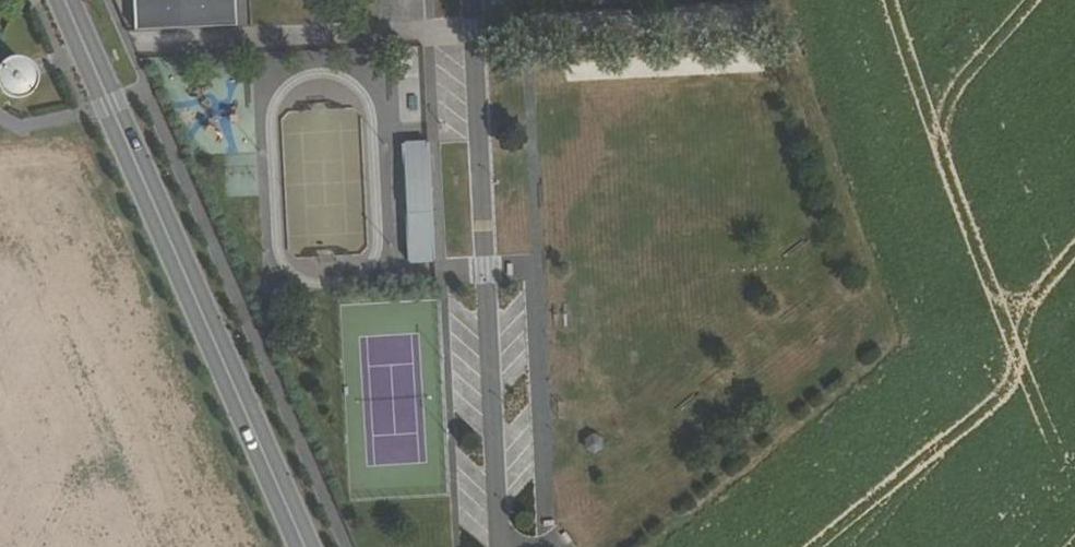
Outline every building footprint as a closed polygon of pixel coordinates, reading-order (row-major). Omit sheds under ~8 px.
[(136,32),(242,27),(241,0),(135,0),(136,32)] [(10,52),(0,57),(0,102),(1,103),(8,106),(15,106),(21,106),(27,103),(35,98),(39,93),(42,85),(43,77),(42,71),(39,66),(34,60),(28,55),(20,52),(10,52)] [(433,259),(430,178),(428,141),(401,144),(403,188),(406,260),(433,259)]
